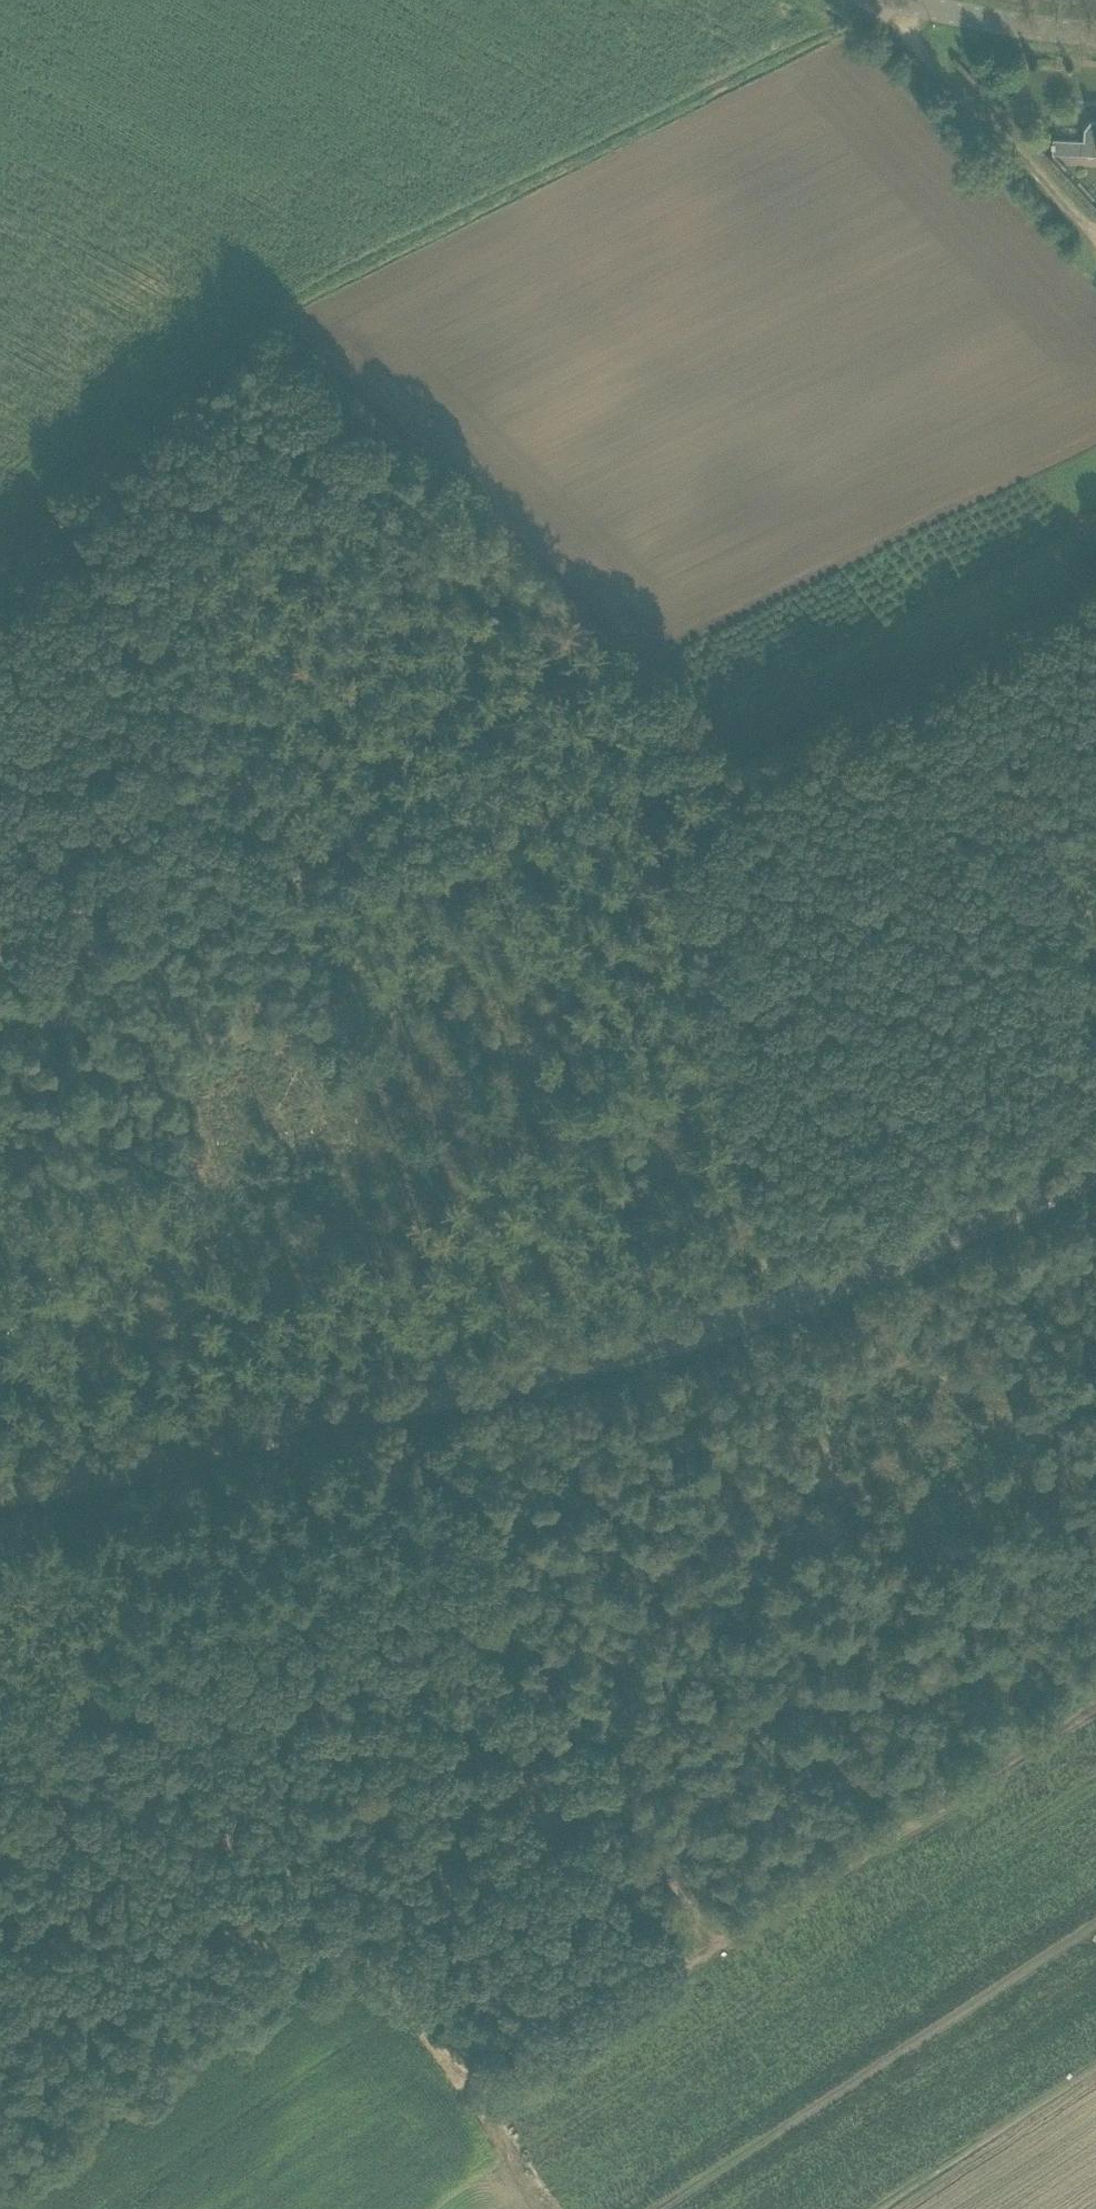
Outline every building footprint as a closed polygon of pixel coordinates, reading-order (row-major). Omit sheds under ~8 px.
[(1092,120),(1082,129),(1080,155),(1082,155),(1082,154),(1095,155),(1095,121),(1092,120)]
